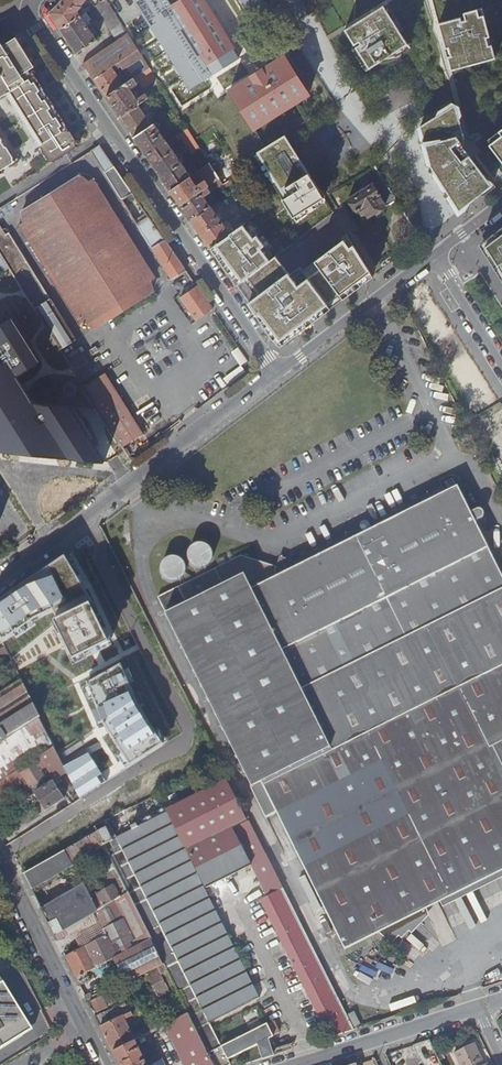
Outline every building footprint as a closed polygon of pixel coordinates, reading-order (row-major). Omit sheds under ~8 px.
[(55,8),(49,14),(60,31),(80,17),(77,13),(84,4),(86,5),(88,2),(86,0),(63,0),(55,8)] [(96,6),(95,7),(118,41),(128,34),(107,0),(105,0),(96,6)] [(157,1),(157,0),(122,0),(129,11),(144,1),(147,7),(157,1)] [(155,76),(165,70),(197,121),(217,108),(261,177),(277,166),(260,139),(261,138),(255,128),(262,123),(268,134),(274,142),(298,127),(286,108),(308,94),(284,56),(261,71),(251,77),(202,0),(161,0),(167,11),(129,35),(150,68),(155,76)] [(251,77),(261,71),(259,67),(263,65),(261,62),(252,67),(210,0),(202,0),(251,77)] [(383,7),(345,31),(369,69),(404,53),(395,25),(383,7)] [(484,9),(441,24),(450,49),(457,69),(500,55),(484,9)] [(80,17),(60,31),(77,54),(97,41),(94,37),(97,34),(89,21),(92,20),(87,13),(80,17)] [(129,35),(128,34),(118,41),(84,65),(107,98),(124,86),(112,67),(119,62),(132,80),(134,79),(136,78),(150,68),(129,35)] [(7,96),(50,164),(78,147),(34,77),(32,78),(29,73),(34,69),(18,43),(15,38),(2,47),(0,44),(0,100),(7,96)] [(143,88),(156,79),(155,76),(150,68),(136,78),(143,88)] [(138,106),(149,98),(146,94),(138,100),(130,89),(138,84),(134,79),(132,80),(124,86),(107,98),(121,118),(138,106)] [(430,166),(459,211),(492,186),(464,140),(470,136),(456,104),(443,112),(420,127),(430,166)] [(152,126),(138,106),(121,118),(135,138),(152,126)] [(255,128),(261,138),(268,134),(262,123),(255,128)] [(166,143),(154,125),(152,126),(135,138),(147,156),(166,143)] [(194,139),(188,128),(176,136),(179,140),(183,137),(193,153),(200,148),(194,139)] [(489,139),(501,160),(501,129),(489,139)] [(14,162),(0,139),(0,171),(14,162)] [(147,156),(170,190),(190,176),(167,142),(166,143),(147,156)] [(188,274),(99,146),(90,152),(171,280),(179,274),(182,278),(188,274)] [(181,205),(219,178),(215,172),(209,163),(190,176),(170,190),(181,205)] [(221,167),(215,172),(219,178),(225,174),(221,167)] [(80,178),(78,175),(22,211),(24,213),(25,212),(26,214),(24,216),(24,220),(24,222),(19,225),(81,323),(86,320),(89,322),(92,323),(94,322),(95,324),(94,325),(95,328),(151,293),(150,290),(148,291),(147,289),(149,287),(150,284),(150,282),(149,280),(154,278),(93,179),(87,182),(86,181),(82,180),(79,180),(78,179),(80,178)] [(303,175),(262,204),(265,209),(290,248),(329,310),(369,279),(303,175)] [(223,184),(219,178),(181,205),(191,219),(210,206),(204,197),(206,195),(205,194),(210,191),(211,192),(223,184)] [(389,189),(382,178),(347,199),(355,211),(358,209),(363,219),(395,199),(389,189)] [(210,206),(191,219),(210,247),(224,238),(229,234),(219,220),(221,218),(218,213),(215,214),(210,206)] [(9,268),(13,274),(60,349),(76,339),(9,232),(5,234),(0,225),(0,254),(9,268)] [(498,264),(501,262),(501,234),(486,246),(498,264)] [(303,313),(310,324),(329,310),(290,248),(278,256),(281,261),(274,266),(298,304),(300,307),(301,310),(303,313)] [(9,268),(0,254),(0,273),(9,268)] [(255,277),(238,288),(275,343),(284,344),(310,324),(303,313),(286,325),(280,316),(298,304),(274,266),(273,265),(255,277)] [(180,296),(196,320),(212,309),(196,286),(180,296)] [(0,325),(0,450),(104,461),(67,404),(35,402),(18,376),(41,362),(12,317),(0,325)] [(83,352),(68,362),(80,382),(96,372),(83,352)] [(83,386),(121,447),(143,434),(104,373),(83,386)] [(39,504),(25,480),(31,476),(21,459),(0,471),(0,475),(23,514),(39,504)] [(158,597),(166,613),(164,614),(165,616),(166,615),(173,628),(171,628),(172,629),(173,629),(180,642),(178,643),(179,644),(180,643),(187,657),(186,657),(186,658),(187,658),(194,671),(192,672),(193,674),(195,673),(201,685),(200,686),(201,687),(202,687),(208,700),(207,701),(207,702),(209,701),(216,714),(214,715),(215,716),(216,715),(223,729),(221,729),(221,731),(223,730),(230,743),(229,743),(229,744),(230,744),(237,757),(235,758),(236,759),(237,759),(244,772),(243,772),(244,774),(245,773),(251,786),(266,818),(276,812),(345,950),(379,933),(389,942),(397,933),(400,935),(407,928),(410,930),(418,922),(412,916),(501,871),(501,578),(475,524),(483,520),(484,517),(484,516),(484,514),(483,513),(480,512),(477,512),(471,515),(458,489),(443,497),(435,494),(369,527),(369,526),(365,525),(362,526),(360,530),(361,532),(296,565),(282,559),(277,570),(267,566),(251,559),(242,555),(158,597)] [(213,559),(213,556),(213,553),(212,552),(212,550),(210,548),(209,547),(208,546),(206,544),(203,543),(199,543),(196,544),(194,545),(192,546),(190,549),(189,551),(188,553),(188,555),(188,558),(188,560),(189,562),(191,564),(193,566),(195,567),(198,568),(200,569),(203,568),(205,568),(207,567),(209,565),(210,564),(211,563),(212,560),(213,559)] [(66,557),(0,603),(0,638),(1,639),(4,647),(9,657),(11,660),(55,624),(64,644),(73,665),(97,656),(112,650),(93,607),(66,557)] [(186,572),(186,570),(186,566),(185,564),(184,562),(182,560),(180,559),(178,558),(176,557),(173,557),(171,557),(168,558),(166,559),(164,561),(162,563),(161,565),(161,568),(161,570),(161,572),(162,574),(163,576),(165,579),(167,580),(169,581),(171,582),(173,582),(175,582),(178,581),(181,580),(182,578),(184,576),(185,574),(186,572)] [(4,647),(0,650),(0,661),(9,657),(4,647)] [(121,665),(87,683),(89,686),(82,689),(89,702),(93,699),(99,710),(93,714),(100,727),(104,724),(121,755),(119,757),(127,770),(168,743),(160,728),(155,731),(142,708),(146,706),(138,693),(136,694),(130,684),(135,682),(128,670),(125,671),(121,665)] [(2,724),(33,705),(25,690),(21,681),(0,694),(0,721),(2,724)] [(39,718),(39,717),(33,705),(2,724),(0,726),(0,742),(39,718)] [(18,770),(16,768),(52,744),(39,718),(0,742),(0,782),(18,770)] [(56,780),(67,773),(64,767),(53,747),(42,754),(47,763),(56,780)] [(107,782),(88,753),(64,767),(67,773),(81,799),(107,782)] [(45,765),(47,763),(42,754),(27,764),(28,767),(21,772),(30,786),(46,776),(41,768),(39,769),(36,764),(42,760),(45,765)] [(19,788),(15,782),(22,777),(18,770),(0,782),(0,800),(19,788)] [(206,889),(251,867),(232,827),(246,820),(226,779),(166,810),(206,889)] [(53,782),(34,794),(46,811),(64,799),(53,782)] [(117,838),(210,1023),(259,998),(167,812),(117,838)] [(98,833),(111,826),(108,820),(94,827),(97,833),(97,832),(98,833)] [(330,1037),(354,1029),(304,929),(249,821),(233,829),(267,896),(261,899),(330,1037)] [(222,1047),(210,1023),(117,838),(111,826),(98,833),(104,845),(111,859),(116,870),(122,881),(163,965),(167,972),(176,989),(188,1014),(214,1064),(228,1064),(230,1064),(228,1060),(222,1047)] [(104,845),(98,833),(97,832),(97,833),(81,842),(69,849),(37,867),(38,868),(24,875),(32,891),(73,867),(71,863),(104,845)] [(98,880),(116,870),(111,859),(92,869),(93,871),(90,872),(94,879),(96,878),(98,880)] [(65,958),(80,986),(90,981),(89,979),(86,973),(98,967),(114,959),(126,983),(144,975),(147,973),(163,965),(122,881),(98,896),(91,884),(85,887),(84,886),(42,910),(55,936),(67,929),(94,913),(100,925),(107,937),(65,958)] [(72,939),(100,925),(94,913),(67,929),(69,933),(72,939)] [(55,936),(57,940),(69,933),(67,929),(55,936)] [(167,972),(163,965),(147,973),(150,980),(158,998),(170,992),(161,974),(167,972)] [(86,973),(89,979),(101,973),(98,967),(86,973)] [(32,1029),(0,978),(0,1049),(32,1029)] [(108,993),(90,1002),(95,1012),(107,1006),(106,1002),(112,999),(109,992),(107,992),(108,993)] [(95,1017),(100,1027),(131,1012),(128,1006),(126,1002),(95,1017)] [(132,1008),(133,1011),(143,1005),(142,1002),(136,1005),(137,1006),(132,1008)] [(100,1027),(113,1052),(134,1041),(155,1030),(153,1025),(141,1031),(141,1032),(132,1037),(124,1020),(132,1016),(131,1012),(100,1027)] [(361,1025),(354,1012),(348,1015),(354,1028),(361,1025)] [(188,1014),(164,1026),(184,1064),(214,1064),(188,1014)] [(263,1059),(273,1055),(268,1039),(273,1037),(273,1036),(279,1033),(273,1022),(267,1025),(267,1024),(222,1047),(228,1060),(258,1045),(263,1059)] [(159,1054),(144,1061),(134,1041),(113,1052),(119,1064),(165,1064),(159,1054)] [(459,1064),(484,1064),(474,1043),(453,1052),(459,1064)]
